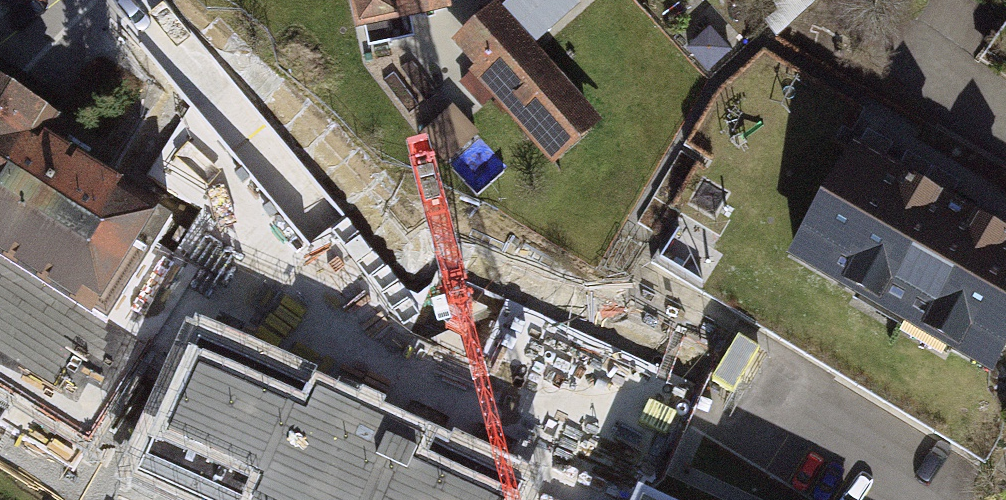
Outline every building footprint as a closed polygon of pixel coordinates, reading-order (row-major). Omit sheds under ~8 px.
[(345,35),(444,17),(441,0),(339,0),(345,35)] [(509,2),(544,40),(586,1),(585,0),(511,0),(509,2)] [(785,8),(795,0),(779,0),(785,8)] [(543,163),(591,122),(490,3),(442,44),(543,163)] [(96,327),(162,223),(39,146),(52,125),(0,92),(0,267),(96,327)] [(449,160),(483,132),(458,102),(424,131),(449,160)] [(855,148),(787,267),(994,386),(1005,364),(1005,235),(855,148)] [(200,499),(516,499),(526,476),(196,331),(134,471),(200,499)] [(638,481),(629,499),(680,499),(638,481)]
